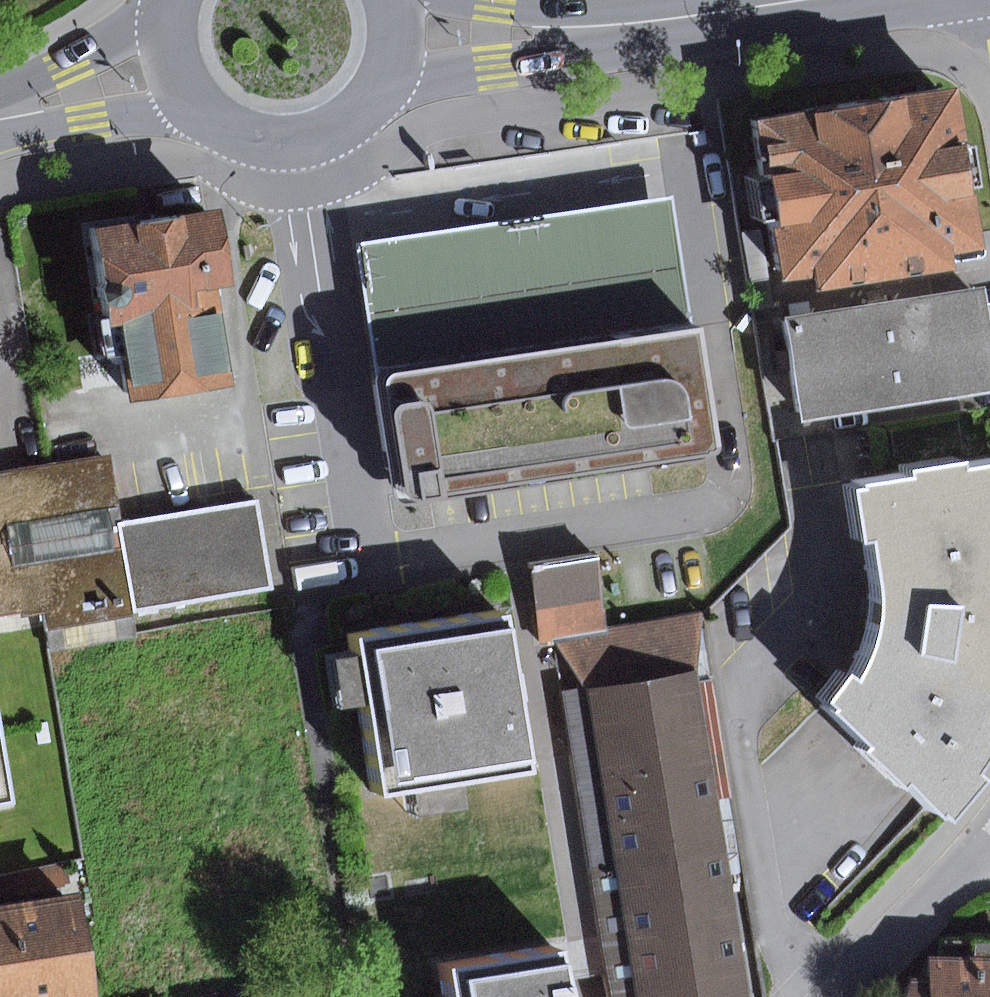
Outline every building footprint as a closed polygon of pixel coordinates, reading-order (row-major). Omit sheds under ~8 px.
[(951,86),(751,118),(777,279),(808,275),(810,289),(949,266),(947,251),(977,246),(951,86)] [(361,242),(381,376),(699,328),(679,194),(361,242)] [(216,214),(94,232),(103,290),(101,293),(101,307),(106,311),(108,324),(99,326),(104,358),(124,355),(131,400),(225,386),(211,291),(228,289),(216,214)] [(762,230),(742,233),(750,280),(770,277),(762,230)] [(806,424),(989,396),(989,301),(988,289),(790,319),(806,424)] [(699,328),(381,376),(397,497),(401,501),(411,505),(720,457),(699,328)] [(40,602),(45,627),(140,611),(126,525),(113,451),(0,474),(0,609),(40,602)] [(822,698),(869,744),(861,750),(897,782),(902,776),(937,814),(940,811),(947,817),(981,776),(973,771),(989,744),(989,461),(960,466),(959,460),(904,467),(905,475),(858,481),(858,486),(848,486),(857,538),(868,536),(871,557),(876,585),(874,617),(869,638),(853,677),(842,671),(822,698)] [(140,611),(274,588),(260,502),(126,525),(140,611)] [(598,561),(532,571),(543,640),(555,638),(610,630),(598,561)] [(555,638),(592,691),(703,673),(706,612),(610,630),(555,638)] [(346,639),(372,796),(522,771),(495,614),(346,639)] [(644,996),(755,996),(703,673),(592,691),(644,996)] [(24,809),(1,674),(0,674),(0,813),(24,809)] [(592,691),(564,696),(615,996),(644,996),(592,691)] [(0,907),(0,996),(94,996),(76,894),(0,907)] [(985,961),(986,942),(946,940),(945,960),(935,959),(933,983),(915,983),(910,996),(989,996),(989,961),(985,961)] [(438,966),(444,996),(560,996),(552,947),(438,966)]
